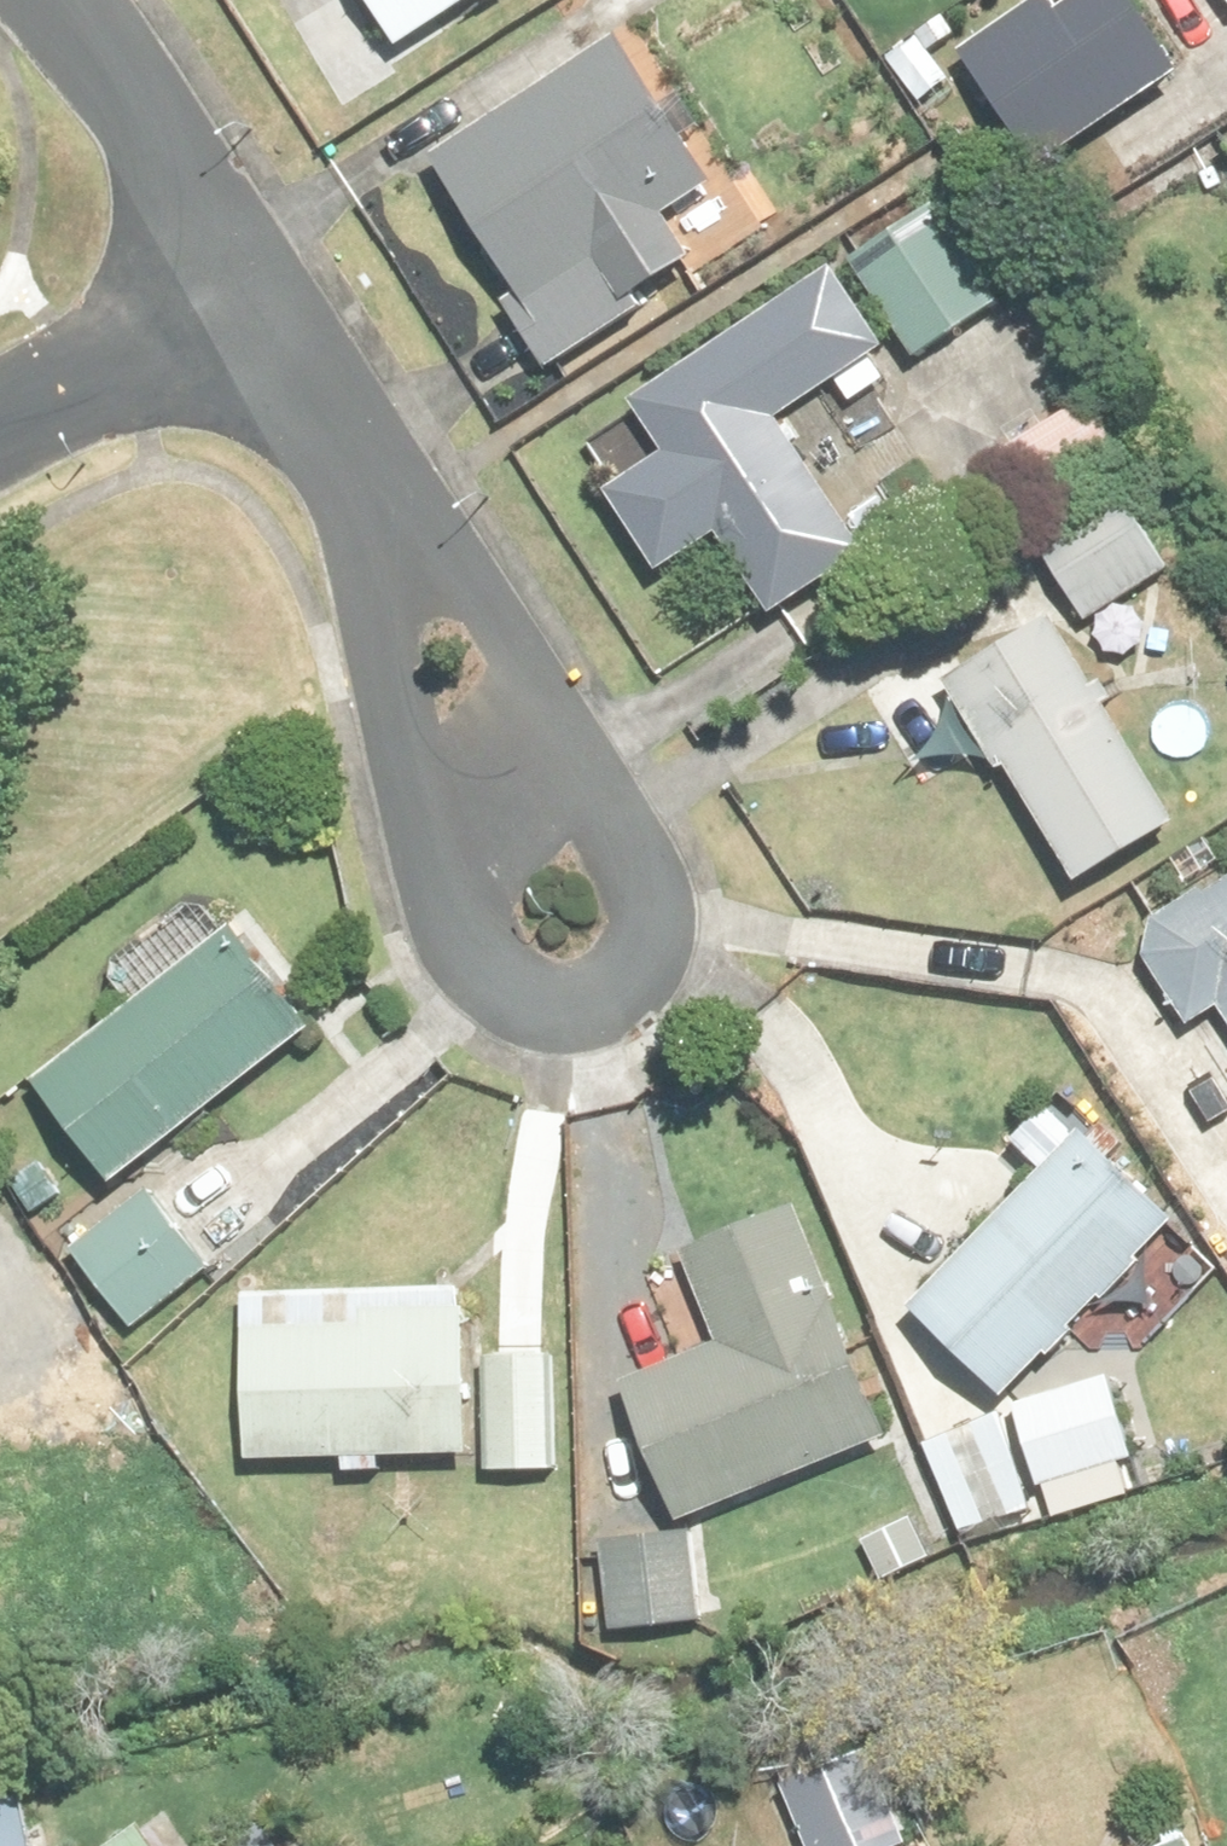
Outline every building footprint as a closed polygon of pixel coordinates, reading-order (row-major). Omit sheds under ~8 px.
[(414,59),(502,0),(374,0),(414,59)] [(1191,65),(1142,0),(1099,0),(1070,22),(1056,4),(973,67),(1051,170),(1191,65)] [(732,198),(629,43),(439,169),(532,310),(518,320),(560,384),(657,319),(651,310),(710,272),(682,231),(732,198)] [(945,213),(858,268),(920,365),(1007,310),(945,213)] [(902,356),(846,271),(641,408),(674,458),(615,498),(671,582),(726,545),(783,630),(884,563),(866,537),(879,529),(866,509),(923,471),(898,433),(847,467),(813,415),(902,356)] [(1132,448),(1099,400),(1010,460),(1042,508),(1132,448)] [(1136,488),(1045,543),(1092,621),(1183,567),(1136,488)] [(1193,825),(1067,615),(955,682),(1009,772),(1018,767),(1090,887),(1193,825)] [(1217,899),(1209,887),(1164,921),(1173,933),(1146,952),(1212,1042),(1226,1031),(1226,892),(1217,899)] [(245,928),(40,1081),(119,1187),(324,1034),(245,928)] [(1018,1400),(1184,1223),(1056,1104),(1019,1143),(1049,1171),(920,1309),(1018,1400)] [(155,1188),(75,1253),(142,1335),(222,1269),(155,1188)] [(909,1435),(812,1202),(692,1252),(731,1347),(639,1385),(697,1523),(909,1435)] [(487,1291),(254,1290),(253,1466),(484,1467),(484,1481),(569,1481),(570,1357),(487,1357),(487,1291)] [(1110,1379),(932,1446),(967,1539),(1051,1507),(1057,1523),(1151,1487),(1110,1379)] [(697,1531),(605,1541),(616,1636),(707,1626),(697,1531)] [(772,1745),(811,1845),(924,1845),(870,1707),(772,1745)] [(0,1806),(0,1845),(42,1845),(33,1800),(0,1806)] [(155,1822),(122,1845),(172,1845),(155,1822)] [(1165,1845),(1203,1845),(1199,1834),(1165,1845)]
